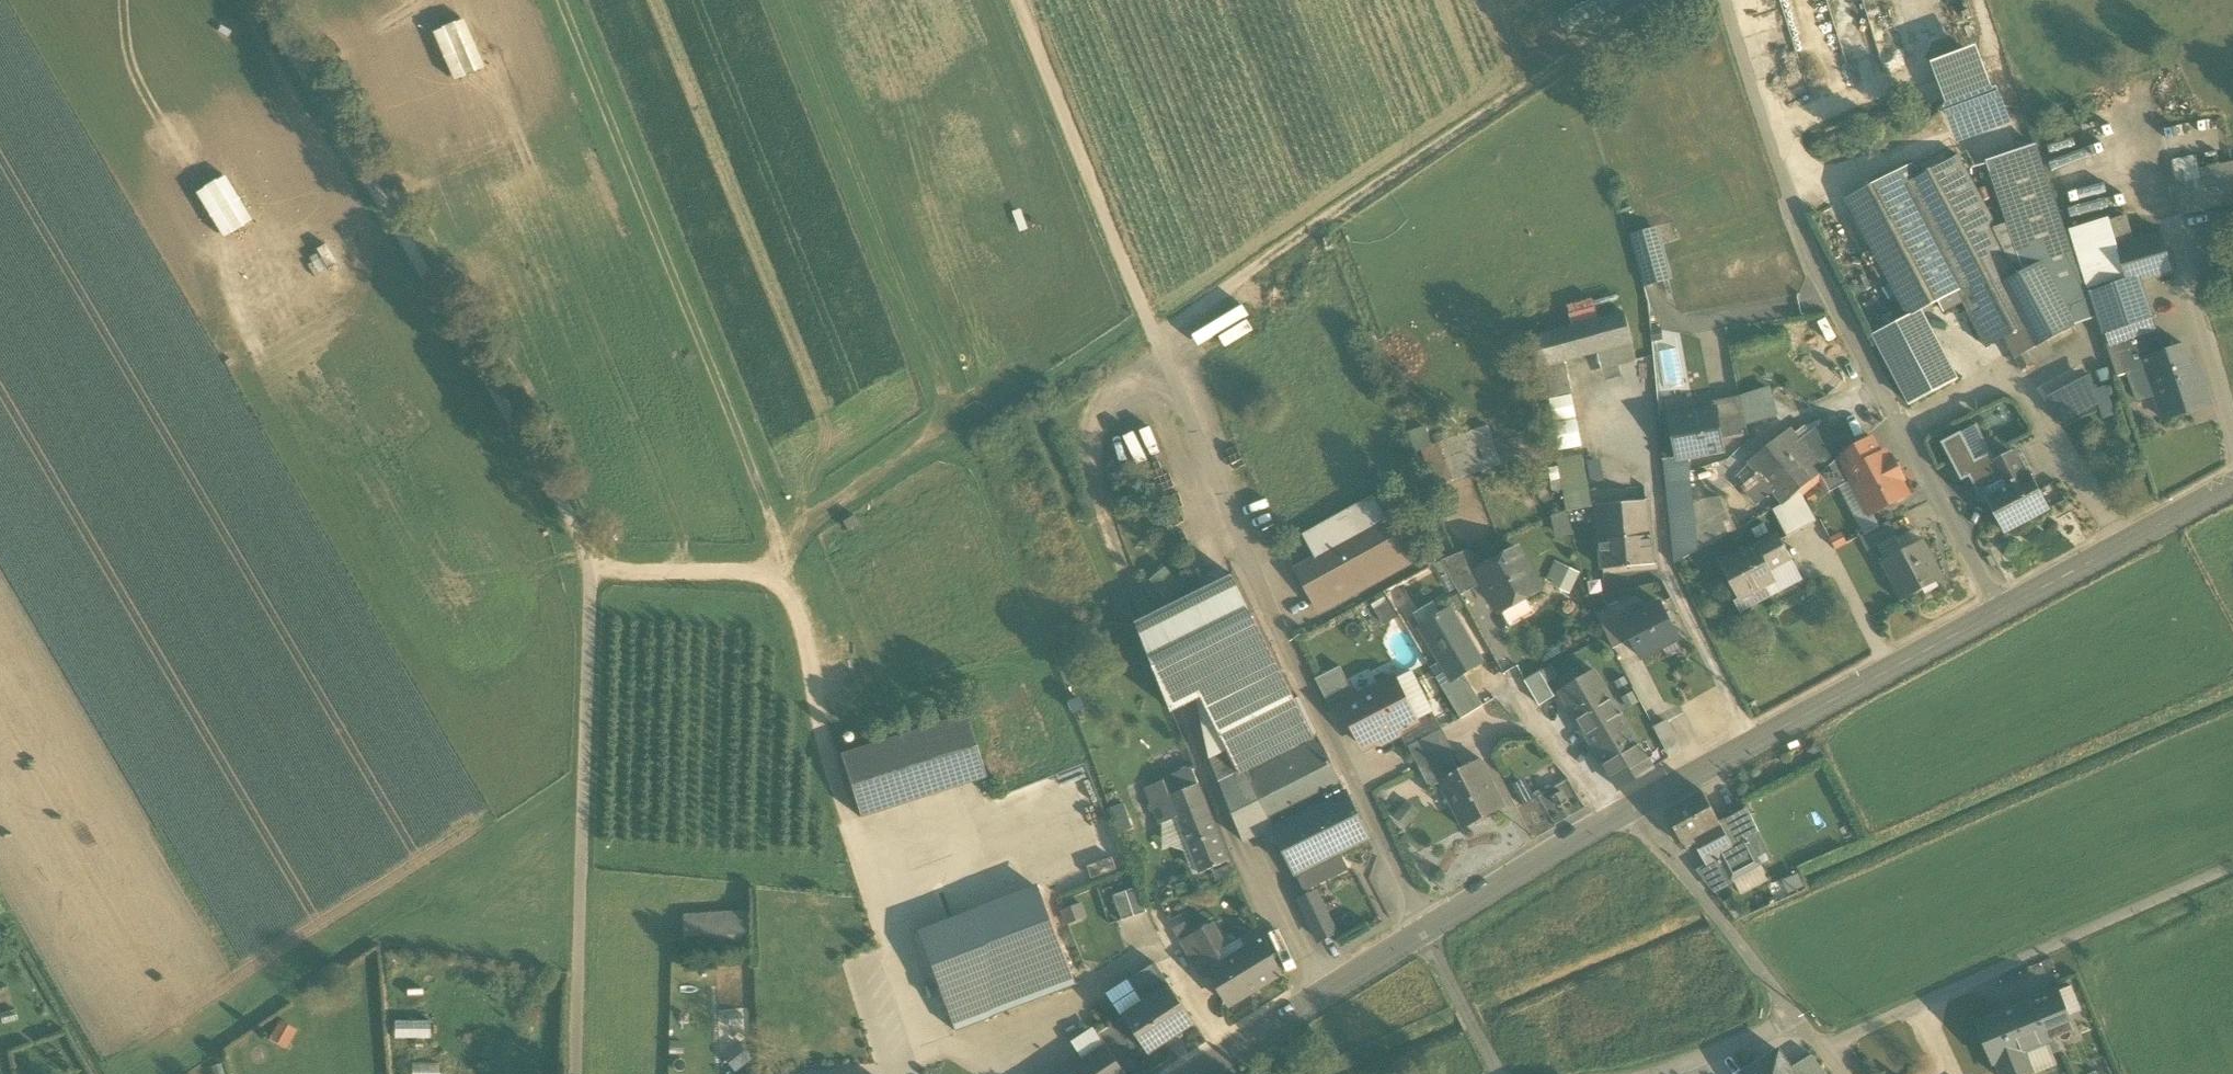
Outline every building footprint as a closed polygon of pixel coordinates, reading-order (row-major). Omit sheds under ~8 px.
[(1933,63),(1938,77),(1982,61),(1977,47),(1933,63)] [(1938,77),(1949,105),(1993,89),(1982,61),(1938,77)] [(1993,89),(1949,105),(1943,107),(1957,144),(2011,124),(1997,87),(1993,89)] [(2021,256),(2013,258),(2021,273),(2039,263),(2072,324),(2093,317),(2035,145),(1990,161),(2010,221),(2021,256)] [(2170,160),(2180,214),(2232,203),(2232,161),(2197,168),(2195,155),(2170,160)] [(1959,156),(1920,177),(1901,186),(1962,303),(2001,281),(2002,283),(2021,273),(2013,258),(1996,226),(1966,169),(1959,156)] [(1848,200),(1910,316),(1920,311),(1938,301),(1944,312),(1962,303),(1901,186),(1920,177),(1913,165),(1848,200)] [(2125,217),(2108,222),(2128,281),(2143,276),(2144,282),(2175,273),(2162,233),(2134,242),(2125,217)] [(2010,221),(1996,226),(2013,258),(2021,256),(2010,221)] [(2090,293),(2128,281),(2108,222),(2071,234),(2090,293)] [(1630,236),(1646,288),(1672,280),(1656,228),(1630,236)] [(2021,273),(2002,283),(2000,284),(2023,327),(2004,338),(2012,351),(2016,359),(2019,365),(2030,359),(2027,353),(2074,328),(2072,324),(2039,263),(2021,273)] [(2090,293),(2104,335),(2155,318),(2143,282),(2144,282),(2143,276),(2128,281),(2090,293)] [(1986,348),(2004,338),(2023,327),(2000,284),(2002,283),(2001,281),(1962,303),(1986,348)] [(1874,335),(1896,377),(1942,352),(1920,311),(1910,316),(1874,335)] [(1530,339),(1545,393),(1567,387),(1561,364),(1599,354),(1603,369),(1637,360),(1625,314),(1530,339)] [(2104,335),(2118,377),(2128,373),(2146,367),(2144,360),(2166,352),(2155,318),(2104,335)] [(2163,418),(2164,420),(2212,404),(2201,373),(2194,375),(2190,363),(2184,346),(2166,352),(2144,360),(2146,367),(2150,378),(2151,378),(2157,395),(2164,418),(2163,418)] [(1957,380),(1942,352),(1896,377),(1911,405),(1957,380)] [(2194,375),(2201,373),(2196,361),(2190,363),(2194,375)] [(2146,367),(2128,373),(2138,401),(2157,395),(2151,378),(2150,378),(2146,367)] [(2095,391),(2090,375),(2046,397),(2061,425),(2099,405),(2095,391)] [(2095,391),(2099,405),(2103,417),(2115,413),(2107,388),(2095,391)] [(1742,397),(1746,425),(1776,416),(1769,389),(1742,397)] [(1579,445),(1576,393),(1557,394),(1560,446),(1579,445)] [(1715,411),(1720,439),(1747,435),(1741,397),(1712,402),(1714,411),(1715,411)] [(1668,459),(1669,460),(1688,457),(1722,451),(1720,439),(1715,411),(1714,411),(1662,420),(1668,459)] [(1439,440),(1451,479),(1502,464),(1490,424),(1439,440)] [(1823,424),(1800,441),(1824,471),(1844,455),(1822,427),(1824,425),(1823,424)] [(1975,461),(1991,452),(1976,424),(1961,432),(1975,461)] [(1846,453),(1824,425),(1822,427),(1844,455),(1846,453)] [(1749,463),(1759,475),(1773,492),(1783,505),(1800,491),(1821,474),(1824,471),(1800,441),(1791,429),(1749,463)] [(1985,498),(1986,498),(1985,497),(2007,486),(1994,461),(1995,460),(1991,452),(1975,461),(1961,432),(1941,442),(1962,481),(1969,477),(1979,494),(1982,492),(1985,498)] [(1851,449),(1861,466),(1880,455),(1871,438),(1851,449)] [(1821,474),(1830,492),(1839,488),(1853,480),(1849,472),(1861,466),(1851,449),(1846,453),(1844,455),(1824,471),(1821,474)] [(2011,452),(1995,460),(1994,461),(2007,486),(1985,497),(1986,498),(2004,532),(2049,508),(2031,473),(2024,476),(2011,452)] [(1885,453),(1880,455),(1861,466),(1849,472),(1853,480),(1872,515),(1873,514),(1908,495),(1900,480),(1901,475),(1895,463),(1890,461),(1885,453)] [(1567,510),(1568,512),(1569,512),(1592,507),(1588,483),(1584,463),(1583,455),(1558,460),(1567,510)] [(1665,474),(1666,490),(1691,488),(1690,471),(1688,457),(1669,460),(1668,459),(1663,460),(1665,474)] [(1601,459),(1584,463),(1588,483),(1604,480),(1601,459)] [(1758,504),(1773,492),(1759,475),(1744,487),(1758,504)] [(1880,527),(1873,514),(1872,515),(1853,480),(1839,488),(1864,535),(1865,535),(1880,527)] [(1693,500),(1691,488),(1666,490),(1674,564),(1698,551),(1693,500)] [(1771,511),(1787,537),(1816,522),(1800,491),(1783,505),(1771,511)] [(1303,535),(1316,559),(1387,520),(1374,496),(1303,535)] [(1722,496),(1693,500),(1698,551),(1737,530),(1722,496)] [(1599,506),(1601,533),(1651,528),(1649,501),(1599,506)] [(1567,510),(1552,516),(1557,538),(1574,534),(1569,512),(1568,512),(1567,510)] [(1410,563),(1387,520),(1316,559),(1297,570),(1316,604),(1323,599),(1328,608),(1410,563)] [(1865,535),(1872,548),(1877,546),(1895,536),(1887,523),(1880,527),(1865,535)] [(1753,530),(1757,538),(1768,533),(1764,524),(1753,530)] [(1601,533),(1604,567),(1654,563),(1651,528),(1601,533)] [(1766,586),(1776,580),(1771,570),(1791,559),(1778,534),(1756,546),(1757,548),(1722,566),(1739,600),(1766,586)] [(1877,546),(1886,562),(1921,543),(1916,534),(1899,543),(1895,536),(1877,546)] [(1886,562),(1906,600),(1941,581),(1921,543),(1886,562)] [(1486,582),(1502,611),(1527,598),(1540,590),(1517,549),(1480,569),(1479,570),(1486,582)] [(1442,561),(1461,596),(1486,582),(1479,570),(1480,569),(1469,550),(1442,561)] [(1803,581),(1791,559),(1771,570),(1776,580),(1782,592),(1803,581)] [(1580,572),(1555,561),(1547,577),(1553,580),(1551,584),(1570,593),(1580,572)] [(1191,584),(1183,573),(1177,577),(1168,565),(1152,576),(1168,600),(1191,584)] [(1197,698),(1210,760),(1228,751),(1221,736),(1296,699),(1236,577),(1137,626),(1171,711),(1197,698)] [(1776,580),(1766,586),(1771,597),(1782,592),(1776,580)] [(1741,614),(1771,597),(1766,586),(1739,600),(1735,602),(1741,614)] [(1527,598),(1502,611),(1510,627),(1536,613),(1527,598)] [(1388,602),(1375,609),(1384,625),(1397,617),(1388,602)] [(1633,640),(1641,658),(1679,639),(1661,603),(1625,622),(1623,622),(1633,640)] [(1598,614),(1614,649),(1633,640),(1623,622),(1625,622),(1617,605),(1598,614)] [(1482,662),(1450,610),(1421,628),(1452,679),(1453,680),(1464,673),(1482,662)] [(1315,679),(1331,710),(1343,705),(1342,704),(1356,698),(1340,667),(1315,679)] [(1416,721),(1433,712),(1411,669),(1394,678),(1416,721)] [(1559,693),(1586,737),(1622,715),(1595,671),(1559,693)] [(1525,681),(1540,706),(1555,697),(1540,672),(1525,681)] [(1461,719),(1484,706),(1464,673),(1453,680),(1452,679),(1441,685),(1461,719)] [(1343,705),(1365,749),(1399,732),(1417,722),(1416,721),(1394,678),(1356,698),(1342,704),(1343,705)] [(1239,775),(1246,771),(1319,736),(1300,697),(1296,699),(1221,736),(1228,751),(1239,775)] [(1407,747),(1408,746),(1442,729),(1433,712),(1416,721),(1417,722),(1399,732),(1407,747)] [(840,755),(860,818),(986,778),(966,715),(840,755)] [(1653,768),(1622,715),(1586,737),(1595,752),(1596,752),(1618,789),(1653,768)] [(1655,728),(1668,754),(1680,748),(1667,722),(1655,728)] [(1454,753),(1442,729),(1408,746),(1420,770),(1451,754),(1451,755),(1454,753)] [(1668,753),(1657,733),(1645,739),(1656,760),(1668,753)] [(1347,794),(1319,736),(1246,771),(1273,827),(1266,830),(1267,832),(1272,842),(1279,839),(1275,830),(1347,794)] [(1210,760),(1244,842),(1267,832),(1266,830),(1273,827),(1246,771),(1239,775),(1228,751),(1210,760)] [(1430,788),(1444,781),(1443,780),(1460,771),(1451,755),(1451,754),(1420,770),(1430,788)] [(1480,761),(1460,771),(1443,780),(1444,781),(1467,827),(1504,808),(1480,761)] [(1193,769),(1162,782),(1177,818),(1189,848),(1220,835),(1193,769)] [(1513,784),(1523,803),(1535,798),(1525,778),(1513,784)] [(1162,824),(1177,818),(1162,782),(1145,789),(1159,825),(1162,824)] [(1553,797),(1559,808),(1568,803),(1561,792),(1553,797)] [(1683,844),(1684,844),(1720,824),(1720,823),(1704,792),(1666,812),(1683,844)] [(1279,839),(1296,874),(1340,853),(1369,839),(1347,794),(1275,830),(1279,839)] [(1407,801),(1394,816),(1407,827),(1420,812),(1407,801)] [(1133,829),(1124,803),(1111,808),(1120,833),(1133,829)] [(1720,824),(1733,847),(1747,839),(1759,832),(1747,808),(1720,823),(1720,824)] [(1189,848),(1177,818),(1162,824),(1163,850),(1172,846),(1184,851),(1194,876),(1200,874),(1189,848)] [(1733,847),(1720,824),(1684,844),(1687,849),(1695,844),(1706,864),(1720,856),(1734,849),(1733,847)] [(1747,839),(1756,857),(1768,851),(1759,832),(1747,839)] [(1189,848),(1200,874),(1230,861),(1220,835),(1189,848)] [(1720,856),(1732,879),(1760,864),(1756,857),(1747,839),(1733,847),(1734,849),(1720,856)] [(1342,856),(1340,853),(1296,874),(1302,886),(1338,868),(1342,856)] [(1113,856),(1088,866),(1093,877),(1118,867),(1113,856)] [(1697,870),(1715,893),(1735,883),(1732,879),(1720,856),(1706,864),(1706,865),(1697,870)] [(1768,879),(1760,864),(1732,879),(1735,883),(1741,894),(1768,879)] [(1146,912),(1138,887),(1114,895),(1122,920),(1146,912)] [(918,936),(953,1030),(1076,984),(1041,890),(918,936)] [(1300,901),(1319,940),(1335,932),(1316,893),(1300,901)] [(1083,902),(1060,911),(1065,925),(1088,916),(1083,902)] [(681,915),(683,951),(749,947),(747,912),(681,915)] [(1170,920),(1178,936),(1193,928),(1185,913),(1170,920)] [(1206,959),(1213,973),(1225,965),(1218,952),(1226,948),(1214,924),(1193,935),(1206,959)] [(1181,941),(1194,965),(1206,959),(1193,935),(1181,941)] [(1241,939),(1226,948),(1233,961),(1248,951),(1241,939)] [(1211,974),(1230,1005),(1282,975),(1267,940),(1248,951),(1233,961),(1225,965),(1213,973),(1211,974)] [(1225,965),(1233,961),(1226,948),(1218,952),(1225,965)] [(1132,979),(1148,1004),(1173,989),(1156,963),(1132,979)] [(1110,993),(1126,1019),(1148,1004),(1132,979),(1110,993)] [(2072,985),(2057,991),(2067,1015),(2082,1010),(2072,985)] [(1195,1023),(1173,989),(1148,1004),(1126,1019),(1149,1053),(1195,1023)] [(2067,1015),(2057,991),(2031,1002),(2047,1041),(2073,1031),(2067,1015)] [(2003,1073),(2029,1073),(2031,1073),(2022,1052),(2047,1041),(2031,1002),(1978,1023),(1994,1063),(1997,1061),(2003,1073)] [(395,1020),(395,1037),(431,1038),(431,1020),(395,1020)] [(275,1041),(287,1046),(296,1029),(284,1023),(275,1041)] [(1085,1059),(1106,1044),(1095,1027),(1073,1041),(1085,1059)] [(2022,1052),(2031,1073),(2056,1063),(2047,1041),(2022,1052)] [(721,1057),(734,1072),(749,1059),(736,1044),(721,1057)] [(1109,1049),(1106,1044),(1085,1059),(1061,1073),(1070,1073),(1109,1049)] [(1109,1049),(1070,1073),(1126,1073),(1109,1049)] [(1790,1069),(1779,1052),(1743,1073),(1793,1073),(1790,1069)] [(1790,1069),(1793,1073),(1826,1073),(1811,1055),(1790,1069)]
